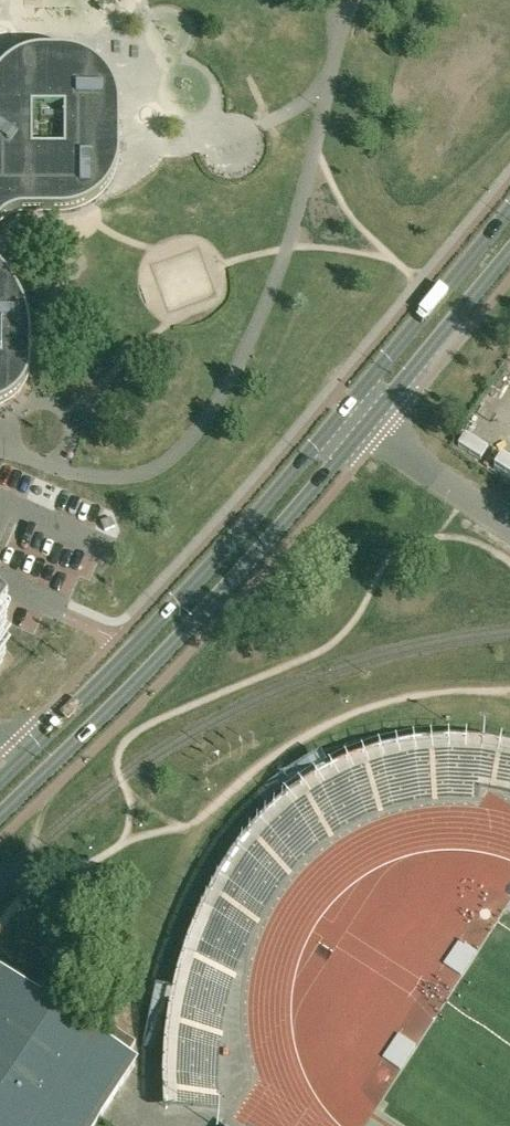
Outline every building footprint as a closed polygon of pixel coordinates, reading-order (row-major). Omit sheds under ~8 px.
[(1,224),(3,221),(6,219),(9,218),(12,216),(15,215),(18,214),(22,214),(60,214),(64,214),(68,213),(73,212),(77,211),(81,210),(85,208),(89,206),(93,203),(97,201),(100,198),(103,195),(106,191),(109,188),(111,184),(113,180),(115,176),(116,172),(117,168),(118,163),(119,159),(119,154),(119,112),(119,108),(118,103),(117,99),(116,95),(115,90),(113,86),(111,82),(108,79),(106,75),(103,72),(100,69),(96,66),(93,63),(89,61),(85,59),(81,57),(77,56),(72,54),(68,54),(64,53),(59,53),(43,53),(38,53),(34,54),(30,55),(25,56),(21,57),(17,59),(13,61),(9,64),(6,66),(3,69),(0,72),(0,224),(1,224)] [(2,406),(6,405),(9,403),(13,400),(15,398),(18,395),(21,392),(23,388),(25,385),(27,381),(28,378),(29,374),(30,370),(30,366),(30,362),(30,342),(30,336),(29,330),(28,324),(27,318),(25,312),(23,306),(21,300),(18,295),(15,289),(11,284),(8,279),(4,274),(0,270),(0,407),(2,406)] [(101,522),(105,532),(115,528),(111,518),(101,522)] [(38,1001),(0,976),(0,1125),(95,1125),(100,1119),(135,1065),(126,1059),(136,1044),(107,1025),(48,986),(38,1001)]
